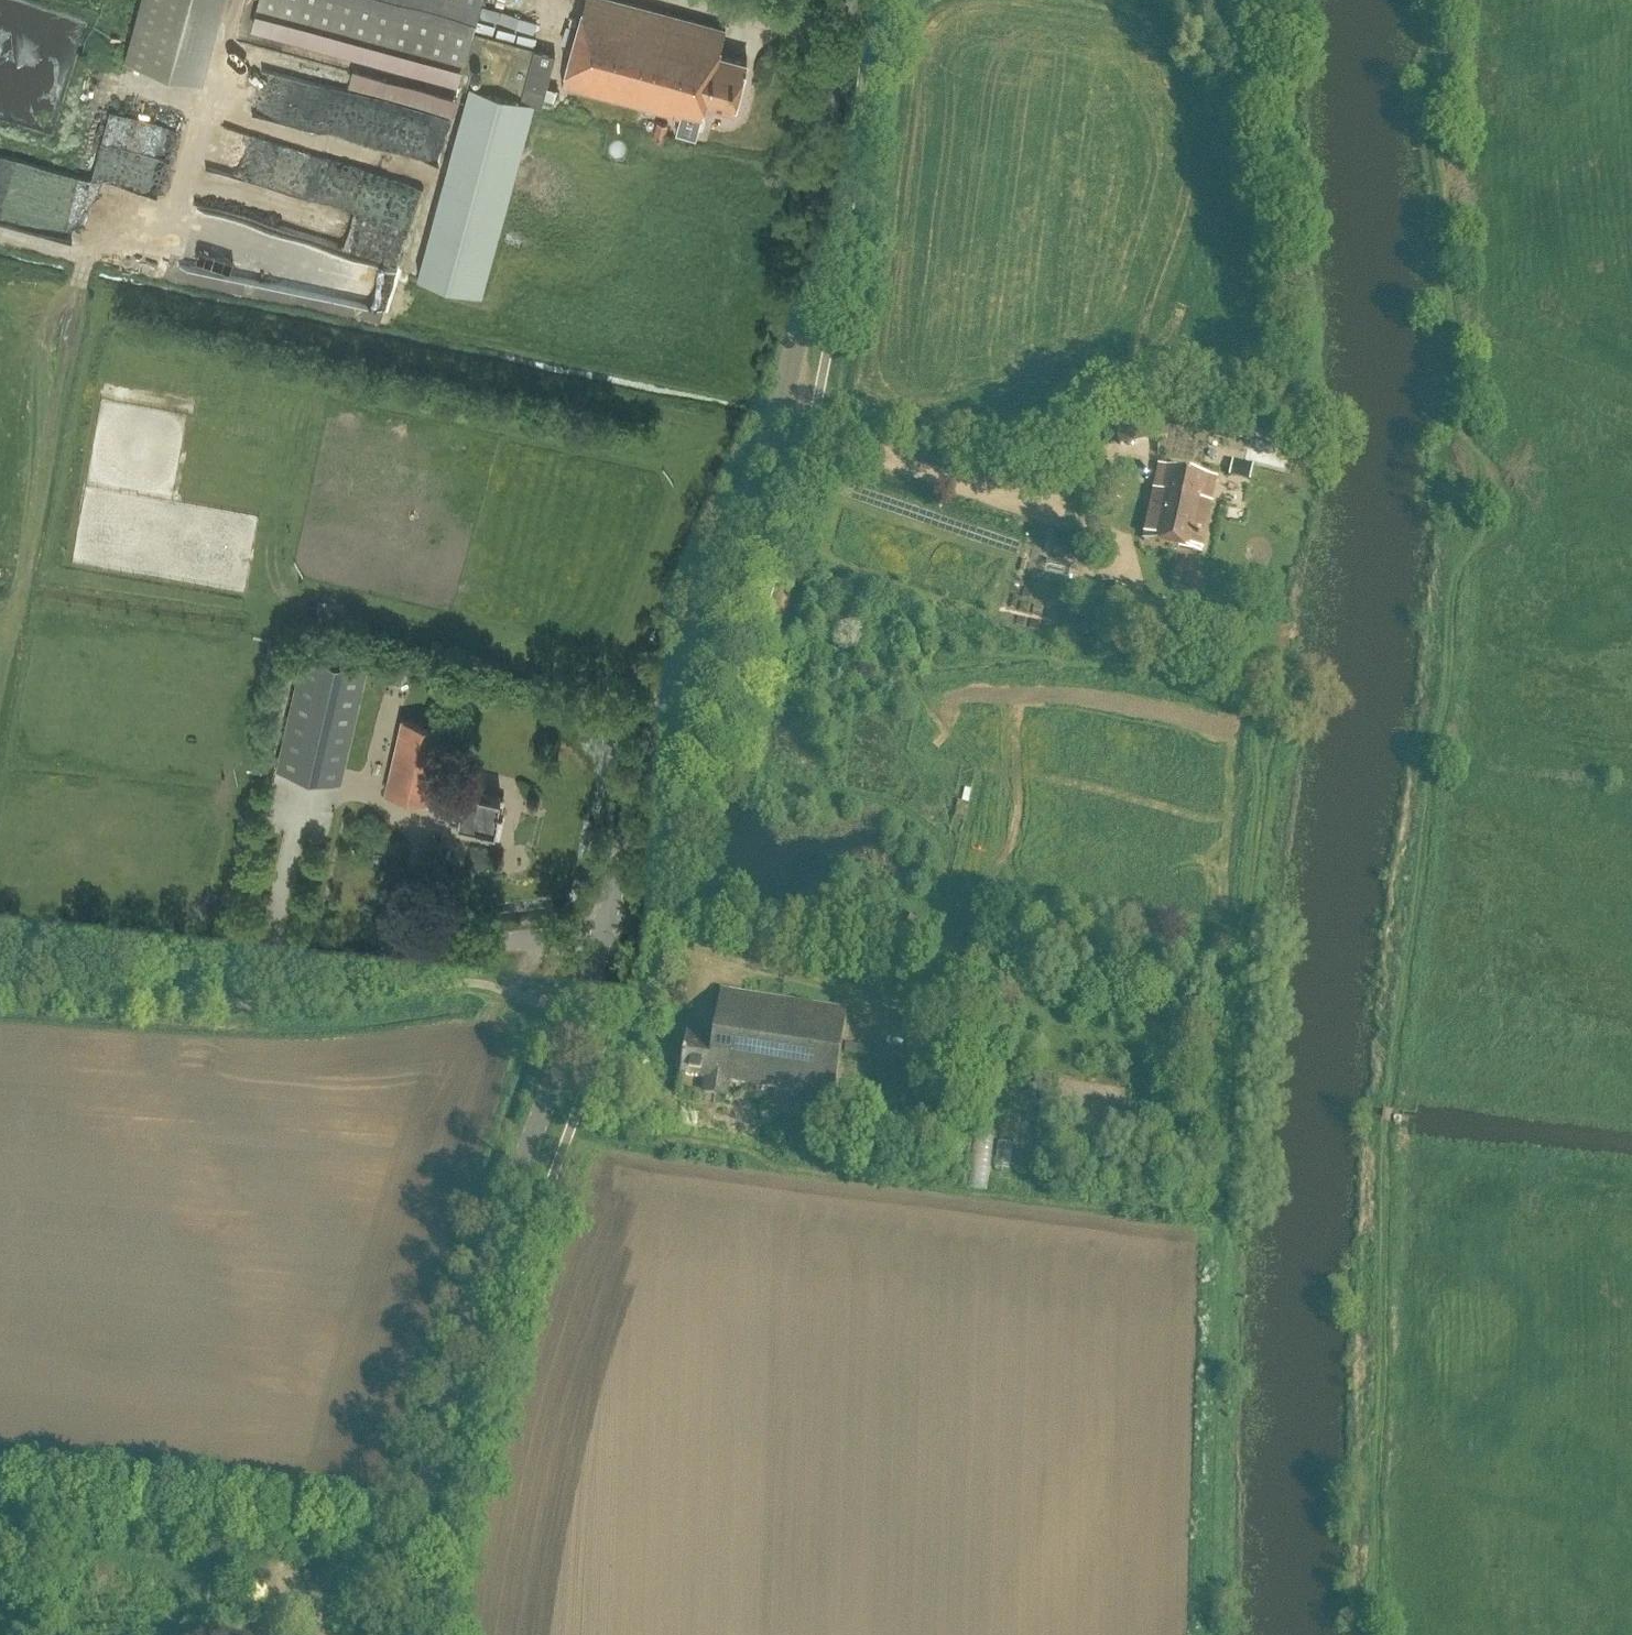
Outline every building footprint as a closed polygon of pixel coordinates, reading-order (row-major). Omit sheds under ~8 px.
[(123,58),(201,80),(223,0),(139,0),(123,58)] [(556,54),(471,30),(479,0),(257,0),(253,14),(460,71),(457,80),(468,83),(520,97),(533,101),(533,103),(542,105),(543,101),(554,104),(558,91),(546,88),(556,54)] [(623,0),(583,0),(561,83),(679,114),(681,110),(701,115),(705,102),(734,109),(748,59),(718,51),(724,27),(623,0)] [(533,103),(533,101),(520,97),(468,83),(416,275),(481,293),(533,103)] [(101,178),(169,193),(183,129),(116,113),(101,178)] [(666,124),(655,121),(652,133),(663,137),(666,124)] [(1240,464),(1238,475),(1257,478),(1259,467),(1240,464)] [(1209,505),(1202,504),(1208,478),(1169,470),(1164,495),(1152,493),(1143,539),(1200,551),(1209,505)] [(275,771),(342,786),(368,670),(301,655),(275,771)] [(445,729),(404,720),(387,795),(428,804),(426,810),(459,818),(458,822),(496,830),(504,796),(460,786),(462,778),(435,772),(445,729)] [(679,1067),(678,1074),(682,1077),(682,1080),(796,1098),(795,1109),(833,1115),(849,1014),(723,994),(715,1044),(688,1040),(684,1065),(679,1067)] [(991,1191),(997,1144),(980,1142),(974,1189),(991,1191)]
